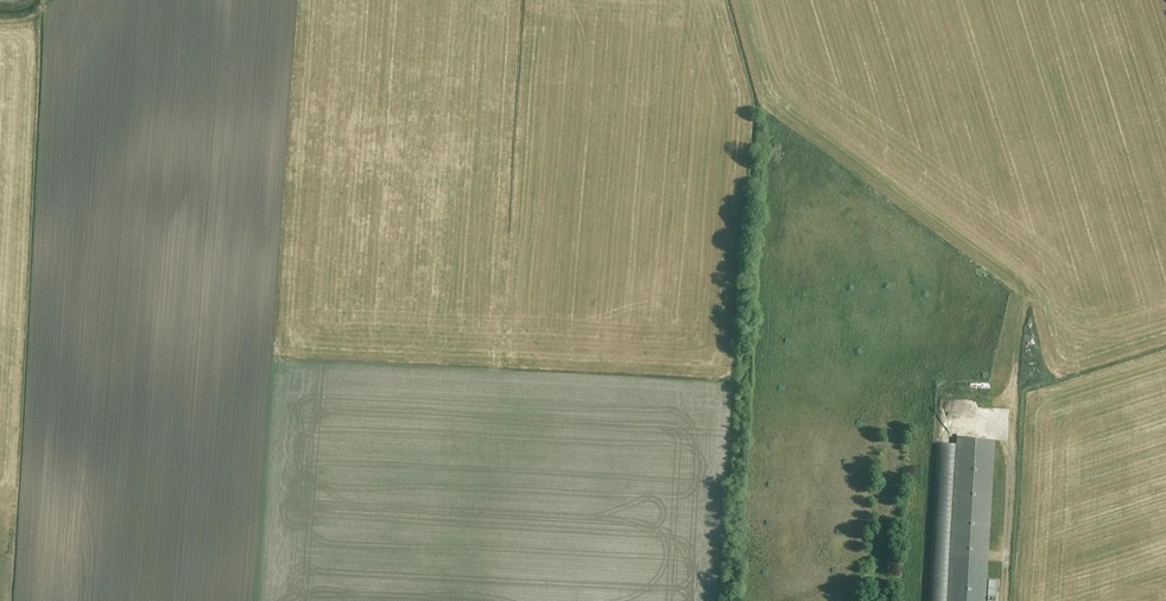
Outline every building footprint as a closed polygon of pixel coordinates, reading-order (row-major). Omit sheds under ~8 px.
[(995,439),(958,437),(958,445),(937,444),(929,600),(986,600),(995,439)] [(990,579),(990,596),(999,596),(999,579),(990,579)]
